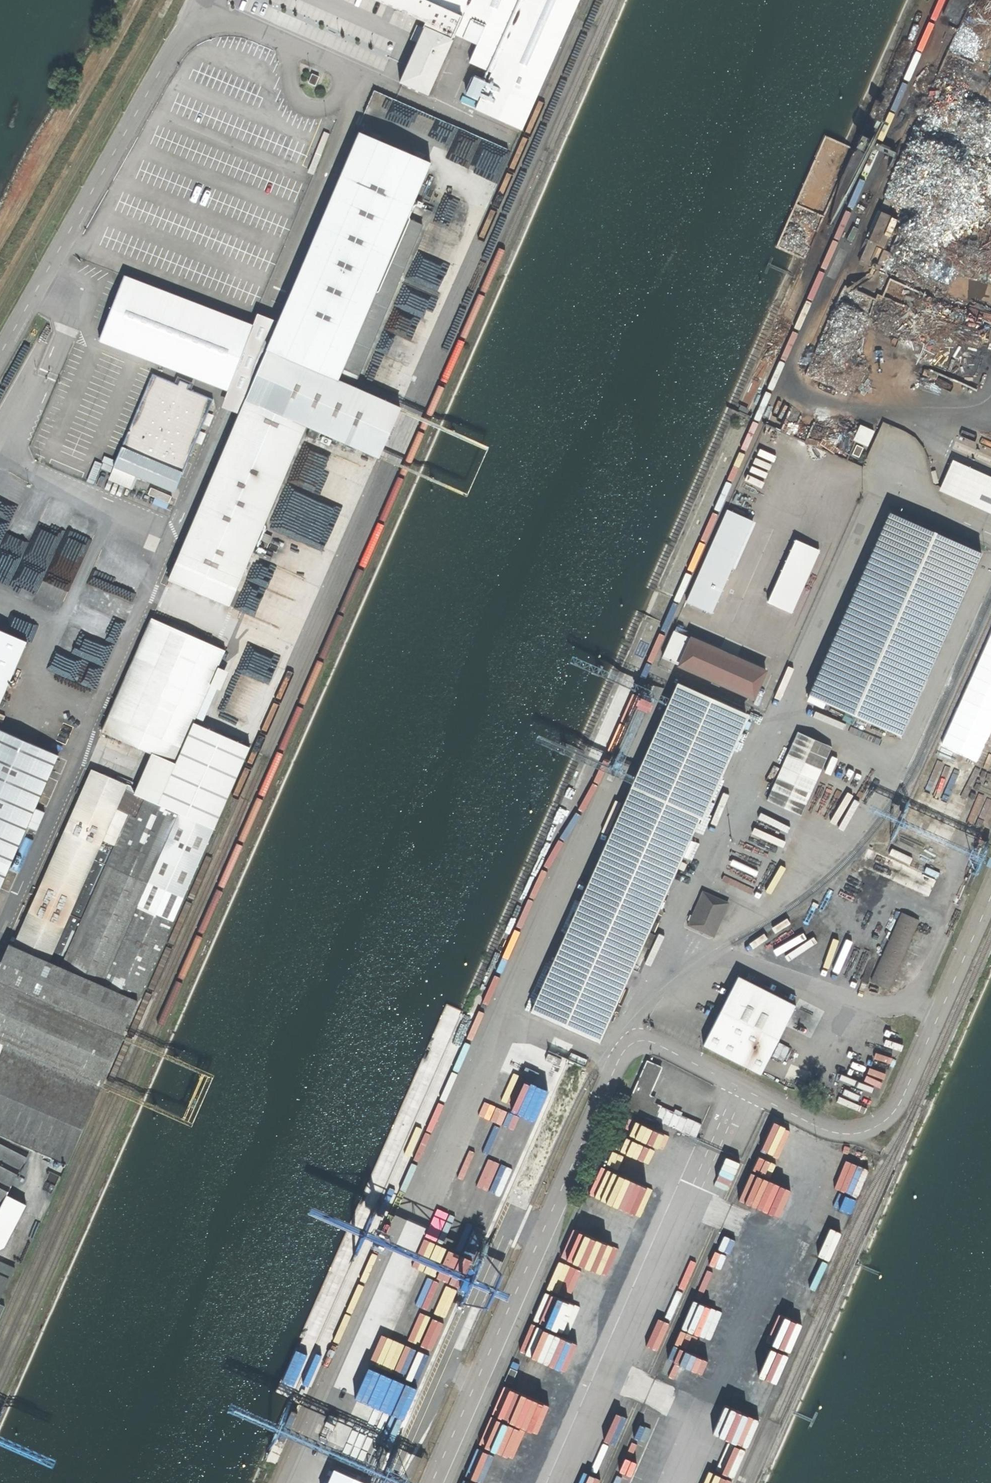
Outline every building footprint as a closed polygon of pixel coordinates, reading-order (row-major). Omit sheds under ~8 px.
[(521,130),(578,0),(377,0),(427,21),(424,28),(451,39),(453,34),(499,54),(475,109),(521,130)] [(451,39),(424,28),(424,29),(417,26),(414,32),(420,35),(400,81),(429,93),(448,48),(449,48),(453,40),(451,39)] [(319,77),(312,74),(308,83),(315,86),(319,77)] [(377,87),(374,96),(420,116),(411,138),(432,147),(434,142),(485,164),(496,138),(377,87)] [(330,134),(323,131),(307,172),(313,175),(330,134)] [(175,763),(193,722),(196,717),(218,667),(245,609),(238,606),(245,590),(237,587),(307,426),(311,428),(321,432),(378,458),(401,407),(339,381),(344,370),(407,218),(431,163),(359,132),(278,322),(245,401),(168,580),(102,731),(152,753),(175,763)] [(496,138),(485,164),(482,170),(500,177),(514,145),(496,138)] [(880,237),(888,212),(879,209),(872,235),(880,237)] [(407,218),(344,370),(359,377),(423,225),(407,218)] [(253,325),(124,276),(99,340),(228,390),(226,394),(245,401),(278,322),(258,314),(253,325)] [(177,385),(152,374),(122,447),(182,472),(213,400),(187,389),(189,384),(179,380),(177,385)] [(869,444),(875,429),(861,423),(854,439),(869,444)] [(321,432),(311,428),(308,437),(317,441),(321,432)] [(771,478),(838,507),(849,482),(757,442),(686,602),(711,613),(771,478)] [(182,472),(122,447),(114,467),(137,477),(174,492),(182,472)] [(942,491),(990,512),(990,478),(954,462),(942,491)] [(137,477),(114,467),(109,479),(133,488),(137,477)] [(890,512),(809,695),(900,735),(981,552),(890,512)] [(800,529),(777,519),(736,611),(759,622),(800,529)] [(824,540),(800,529),(759,622),(752,638),(775,648),(824,540)] [(27,642),(0,630),(0,703),(27,642)] [(679,665),(690,639),(673,631),(662,657),(679,665)] [(723,653),(691,638),(690,639),(679,665),(678,666),(753,699),(765,671),(732,657),(733,656),(723,652),(723,653)] [(218,667),(196,717),(201,719),(223,669),(218,667)] [(677,684),(631,787),(699,818),(745,714),(677,684)] [(135,794),(213,828),(214,828),(249,747),(193,722),(175,763),(152,753),(135,794)] [(27,826),(35,808),(58,755),(0,730),(0,888),(27,826)] [(798,734),(727,892),(760,907),(831,749),(798,734)] [(14,946),(138,1000),(213,828),(135,794),(132,793),(134,789),(91,770),(14,946)] [(631,787),(531,1011),(599,1041),(641,946),(647,933),(699,818),(631,787)] [(35,808),(27,826),(36,831),(45,812),(35,808)] [(33,840),(25,837),(11,869),(19,872),(33,840)] [(728,904),(703,892),(688,925),(714,936),(728,904)] [(901,913),(870,982),(888,990),(919,921),(901,913)] [(647,933),(641,946),(649,949),(655,936),(647,933)] [(13,946),(9,945),(0,965),(0,1052),(96,1094),(138,1000),(14,946),(13,946)] [(738,976),(703,1045),(760,1074),(796,1005),(738,976)] [(490,1189),(475,1224),(502,1236),(496,1250),(503,1253),(585,1067),(539,1047),(479,1184),(490,1189)] [(4,1246),(26,1205),(7,1194),(31,1146),(67,1162),(96,1094),(0,1052),(0,1248),(4,1246)] [(657,1095),(653,1094),(662,1064),(645,1059),(629,1109),(657,1118),(661,1104),(655,1102),(657,1095)] [(776,1127),(768,1142),(785,1151),(793,1136),(776,1127)] [(3,1285),(6,1286),(14,1267),(0,1261),(0,1292),(3,1285)] [(426,1343),(416,1364),(428,1370),(437,1349),(426,1343)] [(331,1412),(326,1424),(334,1427),(339,1415),(331,1412)] [(348,1482),(369,1482),(351,1475),(348,1482)]
